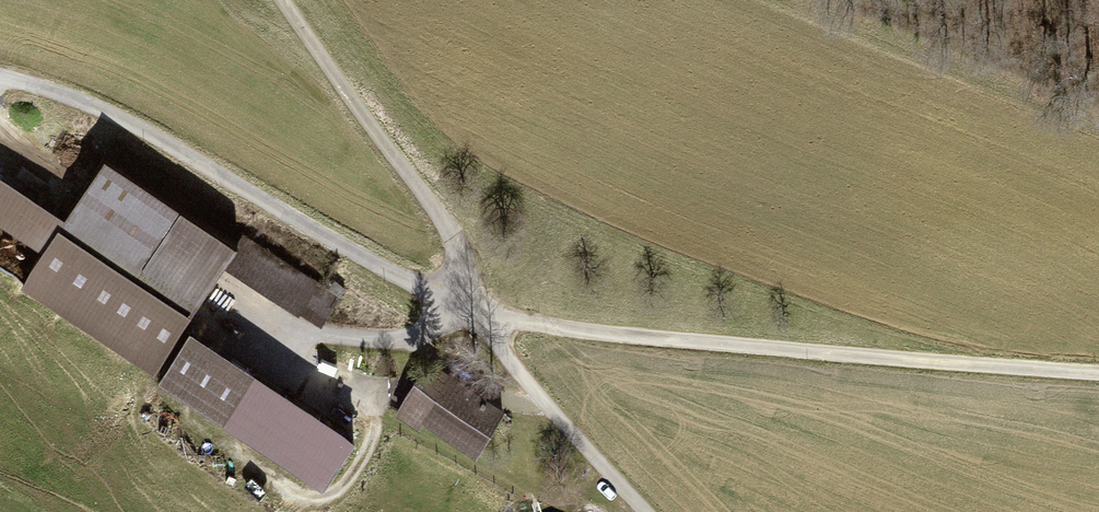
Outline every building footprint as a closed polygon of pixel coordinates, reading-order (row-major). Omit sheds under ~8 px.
[(153,366),(193,306),(196,307),(223,265),(297,313),(300,310),(321,324),(338,297),(242,234),(237,242),(104,156),(62,221),(0,181),(0,220),(27,237),(33,229),(50,240),(23,282),(153,366)] [(190,331),(159,377),(323,485),(354,438),(190,331)] [(412,374),(392,403),(421,424),(426,416),(477,451),(503,412),(429,362),(418,378),(412,374)]
